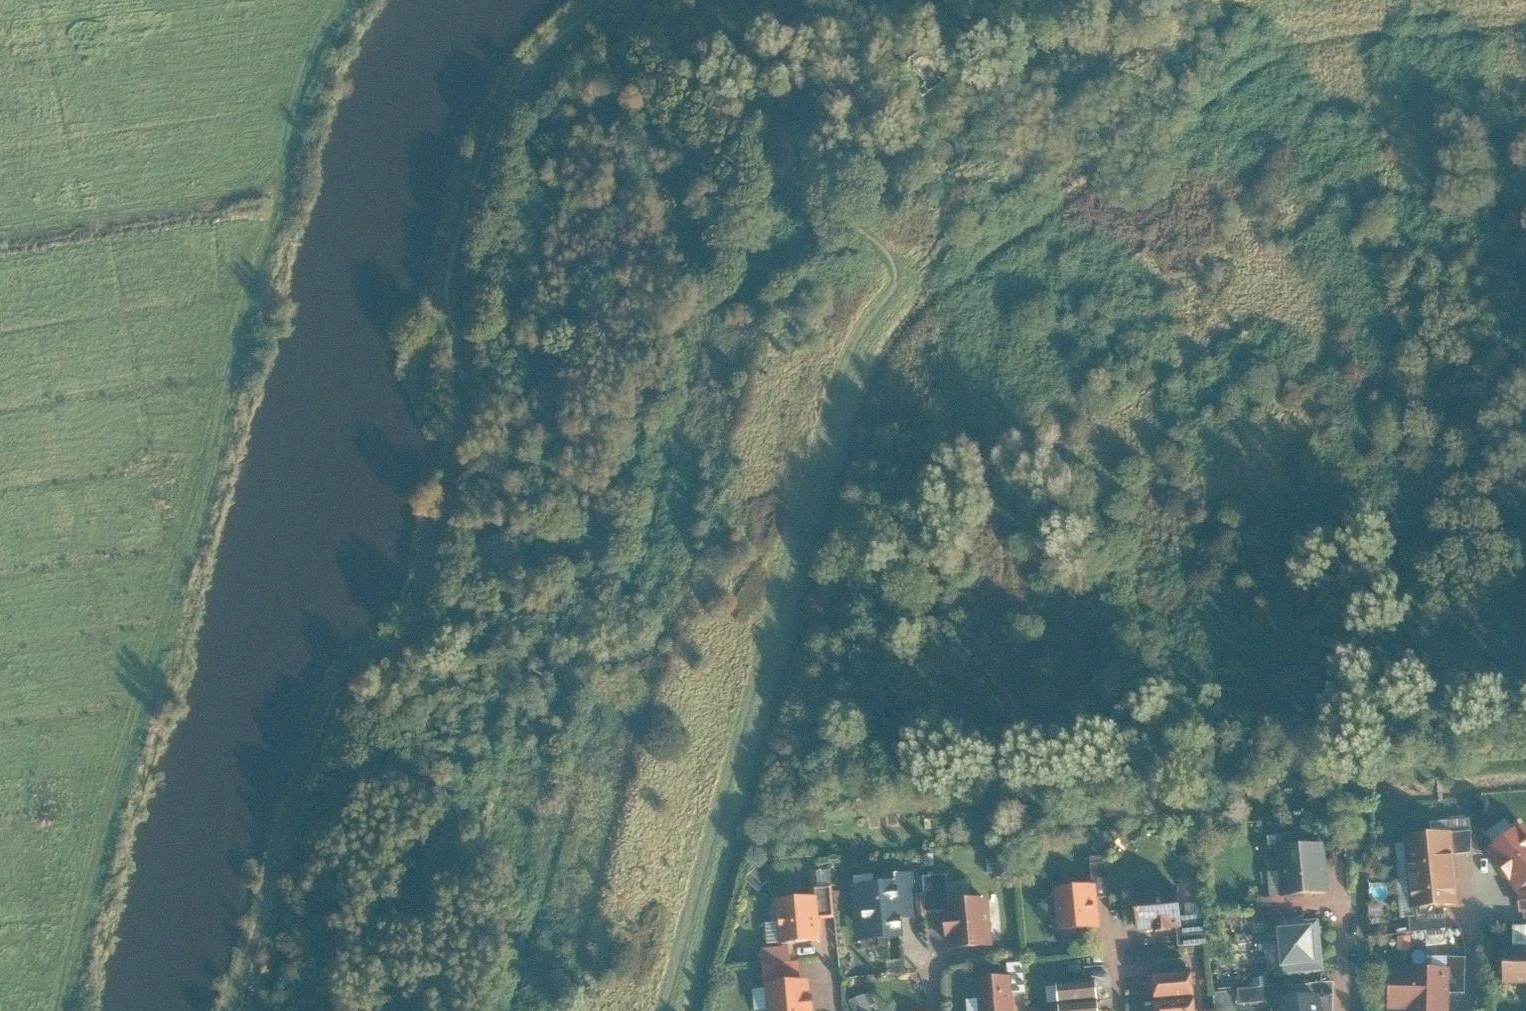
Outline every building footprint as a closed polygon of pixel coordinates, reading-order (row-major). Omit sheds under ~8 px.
[(1519,889),(1525,884),(1525,822),(1525,821),(1486,848),(1517,891),(1518,890),(1519,889)] [(1269,846),(1276,846),(1278,868),(1268,869),(1270,895),(1272,895),(1273,907),(1276,906),(1313,903),(1312,892),(1330,890),(1330,889),(1325,840),(1297,842),(1296,830),(1276,832),(1276,833),(1268,834),(1269,846)] [(1452,833),(1454,851),(1471,850),(1472,831),(1452,833)] [(1454,851),(1452,833),(1404,837),(1407,871),(1455,867),(1454,851)] [(1109,850),(1118,854),(1124,842),(1116,837),(1109,850)] [(1200,848),(1200,855),(1210,854),(1209,847),(1200,848)] [(924,865),(933,864),(932,851),(923,852),(924,865)] [(1090,854),(1091,865),(1105,864),(1104,853),(1090,854)] [(1458,902),(1455,867),(1407,871),(1410,906),(1415,906),(1444,903),(1458,902)] [(917,916),(917,913),(925,912),(922,873),(918,874),(920,891),(915,891),(913,870),(882,871),(882,879),(849,882),(855,940),(903,935),(901,918),(917,916)] [(943,898),(948,898),(946,871),(922,873),(925,909),(944,907),(943,898)] [(1100,924),(1096,881),(1052,886),(1057,929),(1100,924)] [(811,884),(812,893),(773,896),(777,942),(819,939),(818,929),(822,929),(820,916),(833,915),(831,882),(811,884)] [(1173,926),(1177,925),(1182,925),(1181,913),(1178,883),(1133,887),(1138,929),(1153,927),(1153,929),(1173,927),(1173,926)] [(988,894),(948,898),(943,898),(944,907),(944,910),(942,911),(944,935),(947,935),(948,947),(992,943),(988,894)] [(1446,926),(1444,903),(1415,906),(1416,914),(1410,914),(1411,929),(1446,926)] [(1259,922),(1277,920),(1276,906),(1273,907),(1258,908),(1259,922)] [(1182,925),(1177,925),(1178,944),(1206,941),(1203,911),(1181,913),(1182,925)] [(1277,923),(1281,963),(1283,963),(1283,971),(1324,968),(1319,916),(1304,918),(1304,914),(1278,916),(1279,923),(1277,923)] [(1525,944),(1525,923),(1514,923),(1514,944),(1525,944)] [(1398,947),(1411,947),(1412,934),(1398,934),(1398,947)] [(1514,944),(1505,944),(1504,981),(1525,981),(1525,944),(1514,944)] [(1071,957),(1072,968),(1082,968),(1081,956),(1071,957)] [(1156,959),(1157,972),(1186,970),(1185,956),(1156,959)] [(811,1009),(812,1009),(810,991),(809,991),(808,977),(799,978),(797,959),(761,962),(765,1007),(764,1007),(764,1010),(811,1010),(811,1009)] [(1011,974),(1012,993),(1025,991),(1023,960),(1010,962),(1011,974)] [(1451,991),(1451,972),(1451,965),(1390,964),(1389,1007),(1406,1008),(1406,1010),(1450,1010),(1451,991)] [(1195,994),(1193,969),(1186,970),(1157,972),(1152,973),(1154,997),(1195,994)] [(1466,972),(1451,972),(1451,991),(1466,991),(1466,972)] [(1012,993),(1011,974),(975,977),(977,1010),(1014,1010),(1012,993)] [(1099,1002),(1097,982),(1056,986),(1058,1007),(1099,1002)] [(1239,1002),(1275,998),(1273,983),(1238,986),(1239,1002)] [(870,991),(864,993),(864,992),(848,998),(853,1010),(868,1010),(871,1010),(869,1004),(875,1002),(870,991)] [(1320,991),(1277,996),(1278,1010),(1322,1010),(1320,991)] [(1195,994),(1154,997),(1155,1010),(1196,1010),(1195,994)] [(1099,1002),(1058,1007),(1059,1010),(1100,1010),(1099,1002)]
